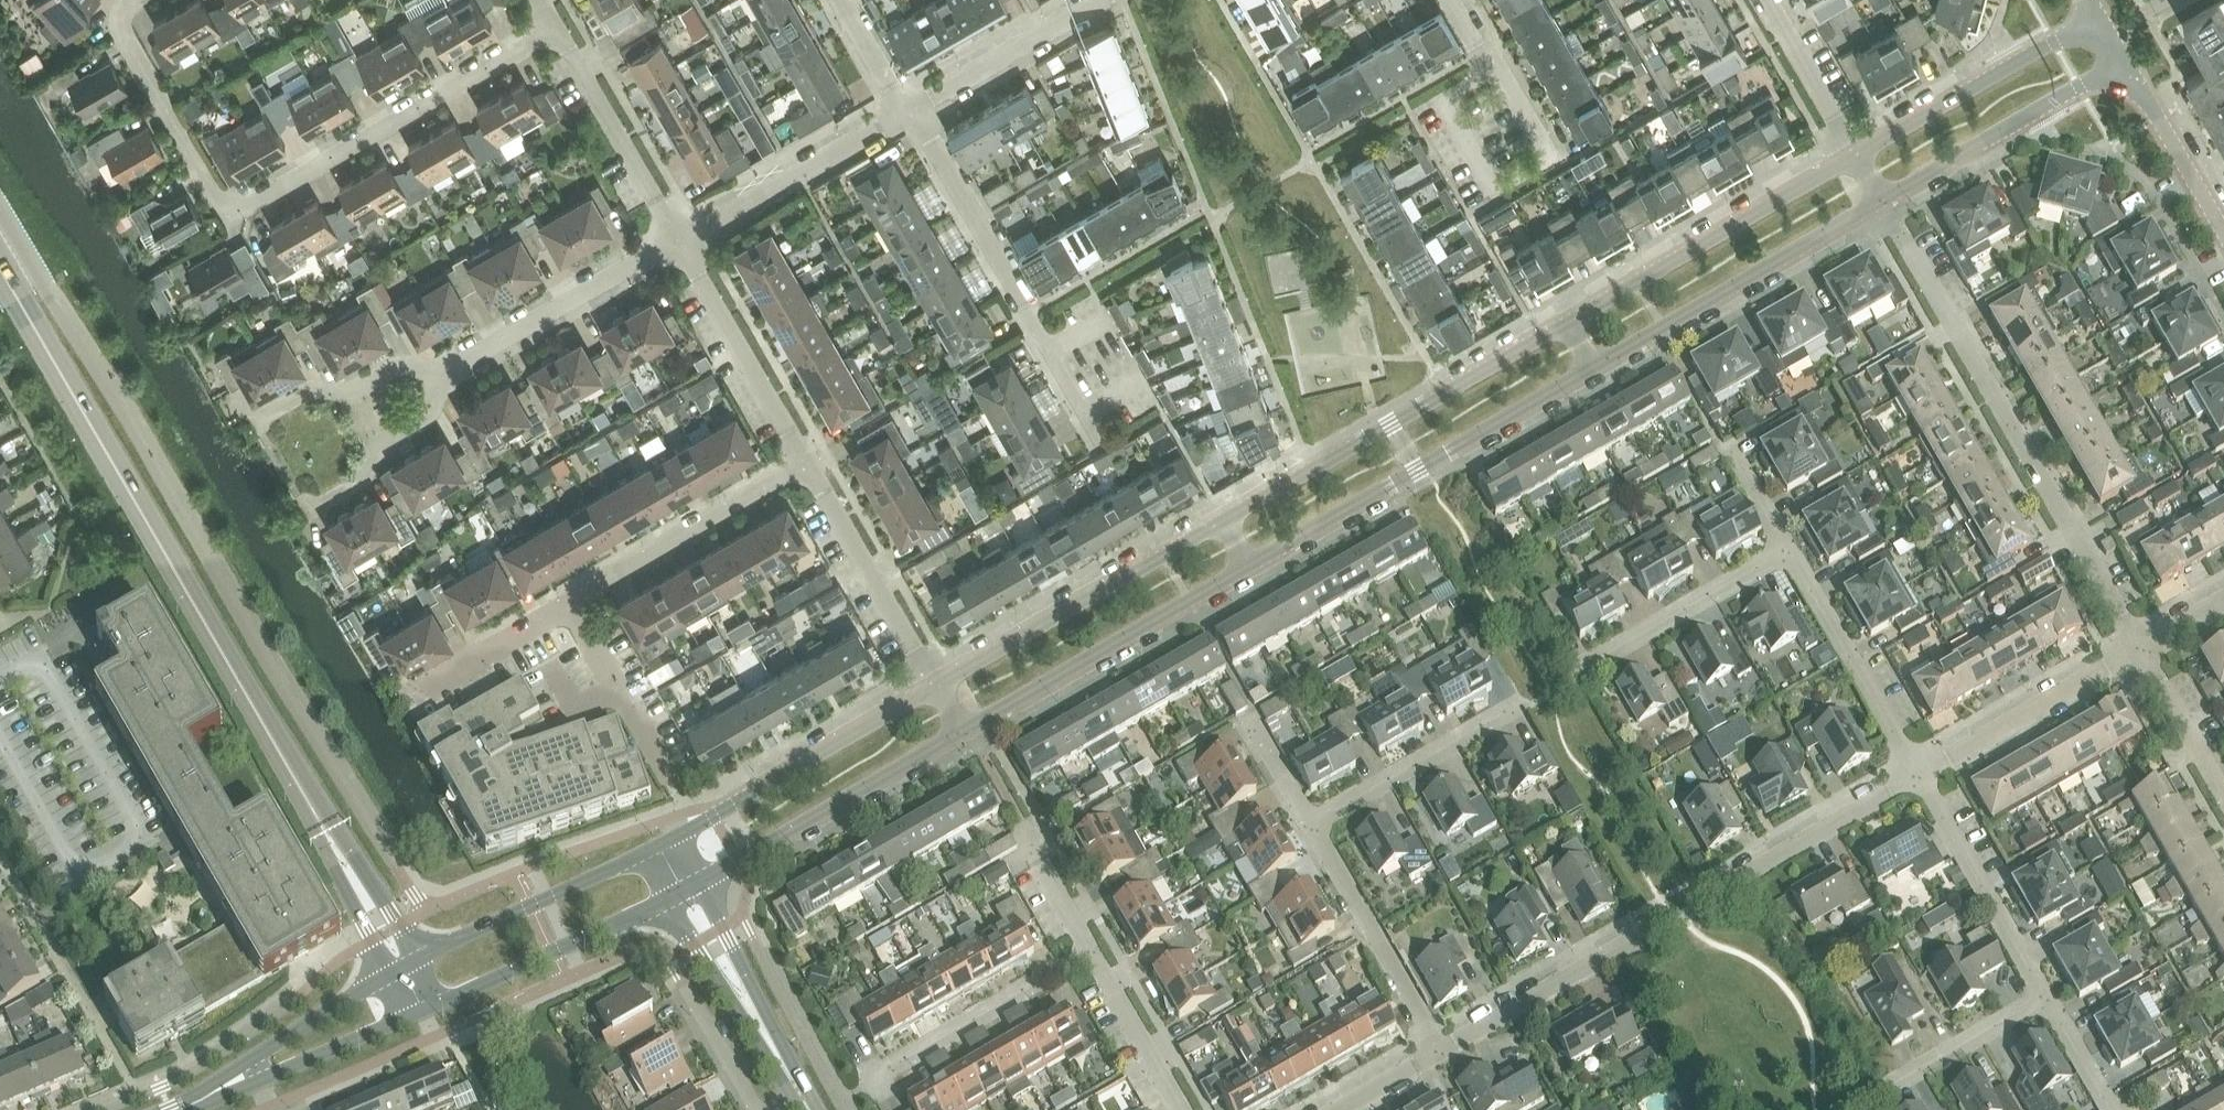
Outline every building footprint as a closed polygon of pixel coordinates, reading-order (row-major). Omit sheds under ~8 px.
[(47,21),(60,35),(63,32),(70,39),(71,38),(68,35),(92,14),(89,11),(100,0),(37,0),(35,1),(51,18),(47,21)] [(222,7),(210,14),(202,0),(194,0),(177,10),(198,45),(220,33),(223,39),(236,32),(222,7)] [(267,6),(264,0),(233,0),(233,1),(222,7),(236,32),(249,25),(245,18),(267,6)] [(470,39),(493,26),(482,8),(494,1),(494,0),(454,0),(449,3),(470,39)] [(602,7),(606,13),(601,16),(618,44),(658,21),(649,5),(644,7),(640,0),(615,0),(602,7)] [(775,37),(806,19),(808,17),(798,0),(786,0),(762,14),(753,19),(766,42),(775,37)] [(762,14),(786,0),(754,0),(762,14)] [(949,41),(968,30),(951,0),(937,0),(928,5),(949,41)] [(988,18),(977,0),(951,0),(968,30),(988,18)] [(1008,7),(1004,0),(977,0),(988,18),(1008,7)] [(1032,8),(1041,3),(1040,0),(1027,0),(1032,8)] [(1260,19),(1287,3),(1292,0),(1244,0),(1241,2),(1253,22),(1260,19)] [(1499,0),(1506,13),(1528,0),(1499,0)] [(1553,13),(1545,0),(1528,0),(1506,13),(1507,14),(1508,13),(1512,20),(1511,21),(1518,33),(1553,13)] [(1612,7),(1608,0),(1598,0),(1597,0),(1604,11),(1612,7)] [(1699,0),(1668,0),(1675,14),(1699,0)] [(1675,14),(1687,34),(1723,14),(1715,0),(1699,0),(1675,14)] [(1817,15),(1843,0),(1808,0),(1817,15)] [(1983,0),(1939,0),(1936,13),(1959,19),(1965,29),(1975,23),(1976,23),(1983,0)] [(447,52),(470,39),(449,3),(427,16),(423,10),(411,17),(425,42),(436,35),(447,52)] [(1260,19),(1253,22),(1266,44),(1300,24),(1287,3),(1260,19)] [(2217,3),(2183,23),(2196,45),(2223,29),(2223,15),(2217,3)] [(692,4),(678,13),(685,24),(699,16),(692,4)] [(949,41),(928,5),(909,17),(910,19),(929,52),(949,41)] [(1610,22),(1617,19),(1618,18),(1612,7),(1604,11),(1610,22)] [(1337,22),(1344,19),(1348,16),(1343,8),(1332,14),(1337,22)] [(198,45),(177,10),(154,23),(165,40),(152,47),(167,72),(180,64),(176,58),(198,45)] [(729,33),(722,21),(715,10),(707,15),(714,26),(721,38),(729,33)] [(1441,10),(1420,21),(1440,55),(1447,51),(1448,52),(1461,44),(1441,10)] [(1920,42),(1932,35),(1918,11),(1906,18),(1920,42)] [(1553,13),(1518,33),(1519,35),(1520,34),(1524,41),(1523,42),(1530,54),(1565,34),(1553,13)] [(929,52),(910,19),(909,17),(906,18),(905,14),(890,23),(892,26),(890,28),(883,16),(874,21),(895,57),(903,52),(909,64),(912,62),(915,69),(930,60),(926,54),(929,52)] [(1332,14),(1324,19),(1321,21),(1326,29),(1337,22),(1332,14)] [(1735,35),(1723,14),(1687,34),(1699,55),(1735,35)] [(414,48),(425,42),(411,17),(398,24),(402,30),(380,43),(401,79),(424,66),(414,48)] [(775,37),(766,42),(763,43),(777,66),(788,60),(822,40),(808,17),(806,19),(775,37)] [(1826,17),(1816,23),(1825,39),(1835,33),(1826,17)] [(1636,35),(1647,29),(1640,18),(1630,24),(1636,35)] [(1920,42),(1906,18),(1894,25),(1896,30),(1876,41),(1898,78),(1919,66),(1909,49),(1920,42)] [(1441,56),(1440,55),(1420,21),(1400,33),(1419,67),(1426,63),(1427,64),(1441,56)] [(1078,40),(1088,63),(1124,48),(1115,25),(1078,40)] [(1647,29),(1636,35),(1642,46),(1653,40),(1647,29)] [(2196,45),(2208,67),(2222,60),(2223,59),(2223,29),(2196,45)] [(1288,42),(1294,49),(1306,40),(1301,32),(1288,42)] [(729,33),(721,38),(728,50),(736,45),(729,33)] [(1419,67),(1400,33),(1379,45),(1399,79),(1406,75),(1406,76),(1420,68),(1419,67)] [(642,75),(645,81),(674,64),(661,41),(652,46),(646,34),(620,49),(637,78),(642,75)] [(1542,75),(1576,54),(1565,34),(1530,54),(1530,55),(1532,54),(1536,61),(1534,62),(1542,75)] [(1699,55),(1712,76),(1747,56),(1735,35),(1699,55)] [(1627,53),(1636,48),(1629,37),(1621,42),(1627,53)] [(349,40),(337,47),(342,57),(355,49),(349,40)] [(801,83),(835,63),(822,40),(788,60),(801,83)] [(1898,78),(1876,41),(1856,53),(1853,48),(1841,56),(1855,80),(1866,73),(1876,90),(1898,78)] [(1294,49),(1288,42),(1276,51),(1282,59),(1294,49)] [(401,79),(380,43),(358,56),(355,49),(342,57),(356,81),(368,75),(378,92),(401,79)] [(1399,79),(1379,45),(1359,57),(1378,91),(1385,87),(1386,88),(1399,80),(1399,79)] [(1096,85),(1133,70),(1124,48),(1088,63),(1096,85)] [(1636,48),(1627,53),(1634,64),(1642,59),(1636,48)] [(38,52),(21,62),(31,77),(47,67),(38,52)] [(1553,95),(1588,75),(1576,54),(1542,75),(1542,76),(1544,75),(1548,82),(1546,83),(1553,95)] [(356,81),(342,57),(329,65),(333,70),(311,83),(332,119),(355,106),(345,88),(356,81)] [(1357,103),(1338,69),(1331,57),(1311,69),(1337,114),(1344,110),(1344,112),(1358,104),(1357,103)] [(1378,91),(1359,57),(1338,69),(1357,103),(1364,99),(1365,100),(1379,92),(1378,91)] [(1047,58),(1038,63),(1045,76),(1054,71),(1047,58)] [(2222,60),(2208,67),(2187,79),(2200,101),(2223,87),(2223,59),(2222,60)] [(74,65),(51,79),(59,92),(70,85),(87,114),(127,90),(111,61),(82,78),(74,65)] [(706,62),(692,70),(698,80),(712,72),(706,62)] [(1661,79),(1672,73),(1665,62),(1655,68),(1661,79)] [(850,92),(852,92),(835,63),(801,83),(814,105),(791,119),(800,135),(834,115),(825,100),(847,87),(850,92)] [(644,90),(654,107),(687,87),(674,64),(645,81),(649,87),(644,90)] [(747,83),(755,79),(749,67),(740,71),(747,83)] [(1311,69),(1283,85),(1303,119),(1307,116),(1315,129),(1317,128),(1316,126),(1323,122),(1324,124),(1337,116),(1337,114),(1311,69)] [(1105,107),(1142,92),(1133,70),(1096,85),(1105,107)] [(1672,73),(1661,79),(1667,90),(1678,84),(1672,73)] [(1734,73),(1723,80),(1731,93),(1742,87),(1734,73)] [(1565,116),(1600,96),(1588,75),(1553,95),(1554,96),(1555,96),(1559,103),(1558,103),(1565,116)] [(741,87),(737,79),(725,86),(729,94),(741,87)] [(755,79),(747,83),(754,96),(762,91),(755,79)] [(1719,79),(1712,83),(1720,96),(1727,91),(1719,79)] [(524,80),(501,94),(522,129),(543,117),(547,123),(560,115),(546,91),(534,98),(524,80)] [(332,119),(311,83),(290,95),(286,89),(273,97),(287,121),(299,115),(309,132),(332,119)] [(1070,84),(1055,90),(1059,99),(1074,93),(1070,84)] [(1007,97),(1027,132),(1048,121),(1045,117),(1057,110),(1043,86),(1031,93),(1027,85),(1007,97)] [(1667,102),(1658,86),(1650,91),(1659,107),(1667,102)] [(553,87),(546,91),(560,115),(567,111),(553,87)] [(668,121),(672,127),(701,110),(687,87),(654,107),(663,123),(668,121)] [(2223,116),(2223,87),(2200,101),(2212,123),(2223,116)] [(1142,92),(1105,107),(1114,130),(1151,115),(1142,92)] [(500,142),(522,129),(501,94),(478,107),(488,124),(477,131),(491,155),(503,148),(500,142)] [(1600,96),(1565,116),(1566,117),(1567,116),(1571,123),(1570,124),(1578,137),(1613,117),(1600,96)] [(196,97),(181,106),(189,120),(204,111),(196,97)] [(287,121),(273,97),(261,104),(264,110),(242,123),(263,159),(286,145),(276,128),(287,121)] [(987,108),(1008,144),(1027,132),(1007,97),(987,108)] [(743,117),(755,110),(750,101),(738,108),(743,117)] [(1751,104),(1739,112),(1762,151),(1773,145),(1776,149),(1794,138),(1774,103),(1756,113),(1751,104)] [(1672,107),(1660,113),(1664,120),(1676,114),(1672,107)] [(1008,144),(987,108),(968,119),(988,155),(1008,144)] [(1070,109),(1061,114),(1066,124),(1075,119),(1070,109)] [(670,136),(680,152),(714,133),(701,110),(672,127),(675,133),(670,136)] [(1750,158),(1762,151),(1739,112),(1726,119),(1731,127),(1714,137),(1734,173),(1752,162),(1750,158)] [(2223,143),(2223,116),(2212,123),(2223,143)] [(988,155),(968,119),(948,131),(968,166),(988,155)] [(478,163),(491,155),(477,131),(465,138),(455,120),(432,133),(453,169),(475,157),(478,163)] [(263,159),(242,123),(221,135),(217,129),(204,137),(218,161),(230,154),(240,172),(263,159)] [(727,125),(714,133),(680,152),(697,181),(698,181),(695,175),(717,162),(726,177),(751,163),(744,151),(743,152),(727,125)] [(120,126),(88,144),(100,164),(110,158),(123,180),(165,156),(148,126),(127,138),(120,126)] [(1124,136),(1128,145),(1142,140),(1139,131),(1124,136)] [(431,182),(453,169),(432,133),(409,147),(419,164),(408,171),(422,195),(435,188),(431,182)] [(1074,139),(1081,152),(1090,146),(1083,133),(1074,139)] [(69,134),(63,137),(68,147),(78,142),(74,135),(69,134)] [(1128,145),(1124,136),(1110,142),(1114,151),(1128,145)] [(1629,136),(1621,141),(1628,153),(1636,148),(1629,136)] [(776,147),(771,137),(759,144),(764,154),(776,147)] [(1716,183),(1734,173),(1714,137),(1697,147),(1692,139),(1679,146),(1702,186),(1714,179),(1716,183)] [(1419,157),(1427,153),(1420,139),(1411,144),(1419,157)] [(82,145),(70,152),(78,164),(89,157),(82,145)] [(1702,186),(1679,146),(1666,153),(1671,162),(1654,172),(1674,207),(1693,196),(1690,193),(1702,186)] [(1355,199),(1390,179),(1393,177),(1380,154),(1376,157),(1373,152),(1352,165),(1354,169),(1342,176),(1350,189),(1351,189),(1355,196),(1354,196),(1355,199)] [(1427,153),(1419,157),(1427,171),(1435,166),(1427,153)] [(862,158),(846,168),(849,172),(872,159),(870,154),(862,158)] [(1078,160),(1083,169),(1094,162),(1089,154),(1078,160)] [(1165,215),(1177,208),(1177,207),(1184,203),(1184,204),(1186,203),(1179,190),(1181,189),(1173,170),(1169,172),(1160,157),(1139,169),(1143,177),(1142,178),(1143,181),(1145,180),(1165,215)] [(1050,158),(1045,161),(1050,169),(1055,166),(1050,158)] [(860,183),(872,203),(905,184),(892,163),(879,170),(872,159),(849,172),(848,173),(856,186),(860,183)] [(422,195),(408,171),(396,177),(386,160),(363,173),(384,209),(406,196),(409,203),(422,195)] [(1083,169),(1078,160),(1067,167),(1072,175),(1083,169)] [(1580,160),(1575,163),(1571,165),(1578,177),(1587,172),(1580,160)] [(2075,170),(2074,170),(2075,165),(2059,161),(2058,165),(2051,163),(2043,191),(2026,186),(2011,196),(2025,221),(2037,214),(2039,207),(2064,213),(2075,170)] [(1023,169),(1030,181),(1038,176),(1031,164),(1023,169)] [(2064,213),(2088,220),(2086,227),(2093,239),(2118,224),(2109,209),(2110,206),(2110,204),(2110,202),(2110,201),(2109,199),(2109,198),(2107,195),(2106,193),(2103,190),(2101,189),(2100,188),(2097,187),(2099,176),(2092,174),(2093,170),(2078,166),(2077,170),(2075,170),(2064,213)] [(514,167),(503,174),(509,185),(521,178),(514,167)] [(1030,181),(1023,169),(1014,174),(1021,186),(1030,181)] [(1573,171),(1565,176),(1570,184),(1578,179),(1573,171)] [(1674,207),(1654,172),(1637,182),(1632,173),(1619,181),(1642,220),(1654,213),(1656,217),(1674,207)] [(384,209),(363,173),(340,186),(351,204),(339,210),(353,235),(366,228),(362,222),(384,209)] [(1007,178),(983,192),(990,204),(1014,190),(1007,178)] [(1037,184),(1042,193),(1053,186),(1048,178),(1037,184)] [(1390,179),(1355,199),(1362,210),(1363,210),(1367,216),(1366,217),(1366,218),(1401,198),(1390,179)] [(1145,227),(1157,220),(1156,219),(1163,215),(1164,216),(1165,215),(1145,180),(1143,181),(1124,192),(1145,227)] [(1642,220),(1619,181),(1607,188),(1612,196),(1595,206),(1615,241),(1633,231),(1631,227),(1642,220)] [(590,197),(567,210),(586,243),(588,242),(593,244),(600,239),(601,234),(610,229),(601,214),(613,207),(599,183),(586,190),(590,197)] [(872,203),(884,224),(917,204),(905,184),(872,203)] [(1042,193),(1037,184),(1026,191),(1031,199),(1042,193)] [(1444,201),(1453,196),(1446,185),(1438,190),(1444,201)] [(1987,192),(1981,195),(1978,190),(1962,199),(1988,243),(2009,231),(2015,241),(2027,234),(2012,209),(2001,215),(1987,192)] [(1145,227),(1124,192),(1104,204),(1124,239),(1136,232),(1135,231),(1142,227),(1143,228),(1145,227)] [(161,208),(154,197),(131,210),(144,232),(156,225),(165,242),(202,220),(187,194),(161,208)] [(1453,196),(1444,201),(1451,212),(1459,207),(1453,196)] [(1378,239),(1413,219),(1401,198),(1366,218),(1373,231),(1375,230),(1379,237),(1378,238),(1378,239)] [(1988,243),(1962,199),(1947,208),(1950,213),(1944,217),(1957,241),(1946,247),(1967,284),(1979,277),(1971,263),(1992,251),(1988,243)] [(341,242),(353,235),(339,210),(328,217),(317,200),(295,213),(315,249),(337,236),(341,242)] [(1009,201),(993,210),(998,218),(1014,209),(1009,201)] [(917,204),(884,224),(896,244),(929,225),(917,204)] [(1124,239),(1104,204),(1083,216),(1103,251),(1115,244),(1115,242),(1122,238),(1122,240),(1124,239)] [(123,205),(111,212),(120,227),(132,221),(123,205)] [(1615,241),(1595,206),(1577,216),(1573,208),(1560,215),(1583,255),(1595,248),(1597,252),(1615,241)] [(585,244),(586,243),(567,210),(545,223),(541,216),(528,224),(541,248),(553,241),(562,257),(571,252),(576,253),(583,249),(585,244)] [(295,213),(272,226),(278,238),(271,242),(275,248),(263,254),(278,279),(297,267),(294,261),(315,249),(295,213)] [(1488,213),(1477,220),(1484,232),(1496,225),(1488,213)] [(1583,255),(1560,215),(1547,222),(1552,231),(1535,241),(1555,276),(1573,265),(1571,261),(1583,255)] [(1103,251),(1083,216),(1062,228),(1083,263),(1095,256),(1094,254),(1101,250),(1102,252),(1103,251)] [(492,245),(496,251),(515,284),(516,283),(522,285),(529,281),(530,276),(539,271),(530,255),(541,248),(528,224),(524,217),(511,225),(515,231),(492,245)] [(1390,260),(1425,239),(1413,219),(1378,239),(1385,251),(1387,251),(1391,258),(1389,258),(1390,260)] [(822,221),(810,228),(815,236),(827,230),(822,221)] [(908,265),(941,246),(929,225),(896,244),(908,265)] [(1470,241),(1479,236),(1472,225),(1464,230),(1470,241)] [(2115,277),(2125,271),(2164,248),(2169,245),(2161,230),(2155,233),(2151,227),(2127,240),(2121,229),(2096,243),(2115,277)] [(1083,263),(1062,228),(1042,240),(1062,274),(1074,267),(1073,266),(1080,262),(1081,263),(1083,263)] [(844,247),(856,240),(851,232),(840,239),(844,247)] [(750,274),(783,255),(771,234),(738,253),(750,274)] [(1479,236),(1470,241),(1477,252),(1485,247),(1479,236)] [(1402,280),(1437,260),(1425,239),(1390,260),(1398,272),(1399,272),(1403,278),(1401,279),(1402,280)] [(856,240),(844,247),(849,255),(860,249),(856,240)] [(1062,274),(1042,240),(1020,252),(1040,287),(1054,279),(1053,278),(1060,274),(1060,275),(1062,274)] [(1555,276),(1535,241),(1518,250),(1513,242),(1500,250),(1523,289),(1535,282),(1537,286),(1555,276)] [(827,257),(839,250),(834,242),(822,249),(827,257)] [(515,284),(496,251),(492,245),(469,258),(467,253),(454,261),(470,289),(482,282),(491,298),(500,293),(505,294),(512,290),(514,285),(515,284)] [(2169,245),(2164,248),(2125,271),(2137,292),(2127,298),(2134,310),(2159,295),(2153,284),(2176,270),(2173,264),(2178,261),(2169,245)] [(241,269),(228,246),(187,270),(204,298),(228,285),(246,289),(250,287),(256,296),(270,288),(254,262),(241,269)] [(920,285),(953,266),(941,246),(908,265),(920,285)] [(1187,248),(1166,260),(1171,268),(1192,256),(1187,248)] [(839,250),(827,257),(832,265),(843,258),(839,250)] [(370,251),(367,256),(371,262),(377,261),(379,256),(376,251),(370,251)] [(762,294),(795,275),(783,255),(750,274),(762,294)] [(1176,296),(1217,279),(1217,278),(1215,278),(1212,271),(1214,270),(1208,256),(1195,261),(1192,256),(1171,268),(1172,270),(1166,273),(1176,296)] [(1414,301),(1449,281),(1437,260),(1402,280),(1409,293),(1410,292),(1414,299),(1413,300),(1414,301)] [(1883,284),(1869,260),(1847,272),(1870,311),(1891,299),(1897,309),(1909,302),(1894,277),(1883,284)] [(425,292),(422,286),(421,287),(444,325),(445,325),(450,326),(458,322),(459,317),(468,312),(459,296),(470,289),(454,261),(453,261),(456,265),(443,272),(447,279),(425,292)] [(932,306),(965,287),(953,266),(920,285),(932,306)] [(1496,285),(1504,280),(1496,266),(1488,271),(1496,285)] [(166,268),(156,274),(162,285),(173,278),(166,268)] [(1848,324),(1870,311),(1847,272),(1826,285),(1839,309),(1828,315),(1842,340),(1842,341),(1847,348),(1859,341),(1848,324)] [(868,288),(880,282),(875,274),(863,280),(868,288)] [(774,315),(807,296),(795,275),(762,294),(774,315)] [(2069,275),(2059,280),(2062,286),(2072,281),(2069,275)] [(2012,303),(1991,315),(2005,338),(2006,337),(2005,336),(2037,318),(2047,312),(2034,291),(2040,288),(2033,276),(2005,292),(2012,303)] [(1188,316),(1226,301),(1225,300),(1224,300),(1221,293),(1222,292),(1217,279),(1176,296),(1176,297),(1180,296),(1188,316)] [(1504,280),(1496,285),(1503,298),(1512,293),(1504,280)] [(1426,320),(1460,300),(1449,281),(1414,301),(1421,313),(1422,313),(1426,320)] [(880,282),(868,288),(873,296),(884,290),(880,282)] [(851,298),(862,292),(858,283),(846,290),(851,298)] [(391,316),(385,306),(386,306),(373,284),(358,293),(363,302),(340,315),(362,354),(364,353),(369,354),(376,350),(378,345),(386,340),(377,324),(390,316),(391,316)] [(295,286),(281,291),(285,300),(298,295),(295,286)] [(444,325),(421,287),(399,300),(398,299),(386,306),(385,306),(391,316),(390,316),(398,331),(411,323),(420,339),(429,334),(434,336),(441,331),(442,326),(444,325)] [(944,326),(977,307),(965,287),(932,306),(944,326)] [(786,336),(819,317),(830,310),(818,289),(807,296),(774,315),(786,336)] [(862,292),(851,298),(856,306),(867,300),(862,292)] [(886,294),(875,300),(880,308),(888,304),(891,302),(886,294)] [(1460,300),(1426,320),(1425,320),(1433,334),(1434,333),(1438,340),(1437,341),(1438,343),(1451,336),(1453,340),(1475,328),(1472,323),(1477,321),(1463,298),(1460,300)] [(1842,341),(1842,340),(1828,315),(1816,322),(1803,298),(1781,311),(1803,350),(1825,337),(1831,347),(1842,341)] [(2166,342),(2205,319),(2210,316),(2202,301),(2196,304),(2192,298),(2168,311),(2162,300),(2137,314),(2144,326),(2153,320),(2166,342)] [(1116,318),(1125,314),(1117,300),(1108,305),(1116,318)] [(1197,338),(1235,323),(1234,322),(1233,322),(1230,315),(1231,315),(1226,301),(1188,316),(1197,338)] [(651,354),(648,348),(670,336),(674,343),(687,335),(673,311),(661,318),(652,302),(644,307),(639,306),(631,310),(630,315),(628,316),(651,354)] [(2081,320),(2091,314),(2085,303),(2074,309),(2081,320)] [(955,346),(951,349),(945,352),(953,365),(983,348),(976,336),(989,328),(977,307),(944,326),(955,346)] [(1809,360),(1803,350),(1781,311),(1759,323),(1773,347),(1761,354),(1776,379),(1809,360)] [(361,354),(362,354),(340,315),(326,323),(321,314),(298,327),(297,328),(308,345),(307,345),(315,360),(330,352),(339,367),(347,362),(352,364),(360,359),(361,354)] [(1125,314),(1116,318),(1124,332),(1132,327),(1125,314)] [(2091,314),(2081,320),(2088,331),(2098,326),(2091,314)] [(308,345),(297,328),(298,327),(291,315),(275,324),(279,331),(257,344),(260,350),(279,383),(281,382),(286,383),(293,379),(294,374),(303,369),(294,353),(307,345),(308,345)] [(628,368),(651,354),(628,316),(627,316),(622,315),(615,319),(613,324),(605,329),(614,345),(602,352),(620,384),(633,376),(628,368)] [(892,330),(903,323),(899,315),(887,321),(892,330)] [(2210,316),(2205,319),(2166,342),(2178,363),(2168,369),(2175,381),(2200,366),(2194,355),(2217,341),(2214,335),(2219,332),(2210,316)] [(798,356),(830,337),(819,317),(786,336),(798,356)] [(2017,357),(2049,338),(2037,318),(2005,336),(2006,337),(2017,357)] [(914,341),(903,323),(892,330),(896,338),(895,342),(900,352),(912,345),(914,341)] [(1206,361),(1244,345),(1243,344),(1242,345),(1239,337),(1240,337),(1235,323),(1197,338),(1206,361)] [(875,339),(886,333),(881,325),(870,331),(875,339)] [(2117,326),(2110,329),(2114,336),(2120,332),(2117,326)] [(886,333),(875,339),(879,348),(891,341),(886,333)] [(809,377),(842,358),(830,337),(798,356),(809,377)] [(1776,379),(1761,354),(1750,360),(1736,337),(1714,349),(1737,388),(1758,376),(1764,386),(1776,379)] [(2049,338),(2017,357),(2029,377),(2061,359),(2060,358),(2049,338)] [(231,351),(216,359),(232,389),(246,381),(255,396),(264,391),(269,393),(276,389),(278,384),(279,383),(260,350),(257,344),(254,340),(232,353),(231,351)] [(1842,341),(1831,347),(1835,355),(1847,348),(1842,341)] [(1887,341),(1876,348),(1881,356),(1892,350),(1887,341)] [(2111,358),(2121,352),(2114,341),(2104,347),(2111,358)] [(620,384),(602,352),(590,359),(581,343),(572,348),(567,347),(560,351),(558,356),(557,357),(576,390),(599,377),(605,387),(617,380),(619,384),(620,384)] [(1215,383),(1253,367),(1252,366),(1251,367),(1248,359),(1249,359),(1244,345),(1206,361),(1215,383)] [(1142,362),(1150,358),(1144,347),(1135,351),(1142,362)] [(912,348),(904,354),(909,364),(918,358),(912,348)] [(1714,349),(1693,362),(1706,385),(1695,392),(1709,417),(1721,410),(1715,400),(1737,388),(1714,349)] [(2121,352),(2111,358),(2117,370),(2128,364),(2121,352)] [(707,353),(695,360),(701,370),(713,363),(707,353)] [(821,397),(863,373),(864,370),(855,353),(852,353),(842,358),(809,377),(821,397)] [(2041,398),(2078,377),(2065,355),(2060,358),(2061,359),(2029,377),(2041,398)] [(530,393),(549,425),(562,417),(557,410),(580,397),(576,390),(557,357),(556,357),(551,356),(543,360),(542,365),(533,370),(542,386),(530,393)] [(1888,375),(1900,397),(1933,378),(1921,356),(1900,368),(1894,356),(1866,372),(1873,384),(1888,375)] [(1852,357),(1839,365),(1845,376),(1859,368),(1852,357)] [(1150,358),(1142,362),(1148,373),(1156,369),(1150,358)] [(990,404),(1023,385),(1010,364),(997,372),(990,360),(966,374),(973,387),(978,385),(990,404)] [(2141,366),(2133,370),(2138,379),(2146,375),(2141,366)] [(1224,405),(1262,390),(1261,388),(1260,389),(1257,381),(1258,381),(1253,367),(1215,383),(1224,405)] [(927,370),(915,376),(919,383),(923,391),(935,384),(927,370)] [(712,371),(688,385),(695,397),(708,390),(719,383),(712,371)] [(2223,403),(2223,374),(2209,382),(2203,371),(2170,390),(2177,402),(2194,392),(2207,413),(2223,403)] [(866,372),(863,373),(854,378),(821,397),(834,419),(845,412),(853,425),(886,407),(866,372)] [(1674,373),(1645,389),(1662,419),(1691,403),(1674,373)] [(633,376),(620,384),(624,391),(637,383),(633,376)] [(2085,401),(2086,402),(2090,399),(2078,377),(2041,398),(2053,419),(2085,401)] [(1900,397),(1912,417),(1944,399),(1933,379),(1934,378),(1933,378),(1900,397)] [(912,398),(923,391),(919,383),(907,389),(912,398)] [(486,398),(505,431),(518,423),(527,437),(549,425),(530,393),(519,400),(510,384),(501,389),(496,388),(489,392),(487,397),(486,398)] [(1002,425),(1035,406),(1023,385),(990,404),(1002,425)] [(2129,403),(2139,397),(2133,386),(2122,392),(2129,403)] [(1166,404),(1174,399),(1168,388),(1159,393),(1166,404)] [(1662,419),(1645,389),(1618,405),(1635,435),(1662,419)] [(708,390),(695,397),(702,409),(710,405),(712,397),(708,390)] [(1230,428),(1270,412),(1270,410),(1269,411),(1266,403),(1267,403),(1262,390),(1224,405),(1233,425),(1229,427),(1230,428)] [(923,391),(912,398),(917,406),(928,399),(923,391)] [(682,404),(676,392),(667,397),(674,409),(682,404)] [(646,399),(643,393),(630,400),(634,406),(646,399)] [(1786,396),(1777,401),(1783,412),(1792,407),(1786,396)] [(480,470),(493,462),(482,444),(505,431),(486,398),(484,399),(479,397),(472,401),(471,407),(462,411),(471,427),(459,434),(467,449),(467,448),(475,462),(476,462),(480,470)] [(659,402),(666,413),(674,409),(667,397),(659,402)] [(2139,397),(2129,403),(2135,414),(2146,409),(2139,397)] [(1174,399),(1166,404),(1172,415),(1180,410),(1174,399)] [(1923,437),(1924,438),(1956,420),(1944,399),(1912,417),(1923,437)] [(1865,401),(1855,407),(1861,418),(1872,412),(1865,401)] [(2097,421),(2086,402),(2085,401),(2053,419),(2065,440),(2097,421)] [(2207,413),(2219,434),(2209,440),(2216,452),(2223,447),(2223,403),(2207,413)] [(1635,435),(1618,405),(1590,421),(1607,451),(1635,435)] [(1014,446),(1046,426),(1035,406),(1002,425),(1014,446)] [(1775,469),(1814,447),(1824,441),(1805,408),(1779,422),(1786,434),(1762,447),(1775,469)] [(605,409),(592,416),(599,427),(611,420),(605,409)] [(1750,411),(1735,420),(1743,435),(1759,426),(1750,411)] [(1270,412),(1230,428),(1239,451),(1247,448),(1249,452),(1267,442),(1266,440),(1280,435),(1279,432),(1278,433),(1275,425),(1276,425),(1270,412)] [(641,428),(634,416),(626,421),(633,432),(641,428)] [(893,417),(860,436),(867,448),(854,455),(867,476),(900,457),(912,450),(893,417)] [(714,430),(733,463),(755,451),(736,418),(714,430)] [(1163,420),(1149,427),(1155,437),(1168,430),(1163,420)] [(1923,437),(1919,440),(1931,462),(1968,440),(1974,437),(1967,426),(1961,429),(1956,420),(1924,438),(1923,437)] [(633,432),(626,421),(618,426),(625,437),(633,432)] [(1563,437),(1580,467),(1607,451),(1590,421),(1589,422),(1564,437),(1564,436),(1563,437)] [(2065,440),(2077,460),(2109,442),(2097,421),(2065,440)] [(1874,440),(1884,434),(1877,422),(1867,428),(1874,440)] [(1046,426),(1014,446),(1025,465),(1012,473),(1024,492),(1056,474),(1045,455),(1059,448),(1046,426)] [(2163,438),(2156,427),(2146,433),(2153,444),(2163,438)] [(694,442),(713,475),(733,463),(714,430),(694,442)] [(1189,449),(1197,444),(1189,431),(1181,436),(1189,449)] [(1693,439),(1698,449),(1712,441),(1706,431),(1693,439)] [(1884,434),(1874,440),(1880,451),(1891,445),(1884,434)] [(961,449),(972,443),(968,435),(956,441),(961,449)] [(554,437),(546,442),(552,453),(561,448),(554,437)] [(1535,453),(1552,483),(1580,467),(1563,437),(1535,453)] [(600,451),(593,440),(585,445),(592,456),(600,451)] [(1275,440),(1268,444),(1274,456),(1281,452),(1275,440)] [(1931,462),(1944,484),(1949,481),(1948,480),(1980,461),(1968,440),(1931,462)] [(476,462),(475,462),(467,448),(467,449),(454,456),(444,441),(436,446),(431,444),(423,449),(422,454),(421,454),(440,487),(462,474),(466,481),(482,472),(480,470),(476,462)] [(713,475),(694,442),(673,454),(692,487),(713,475)] [(1163,462),(1154,468),(1171,497),(1200,481),(1177,442),(1160,452),(1163,462)] [(2121,463),(2109,442),(2077,460),(2088,480),(2087,481),(2088,482),(2121,463)] [(972,443),(961,449),(966,458),(977,451),(972,443)] [(944,459),(955,453),(951,444),(939,451),(944,459)] [(1108,451),(1114,461),(1127,453),(1121,444),(1108,451)] [(1197,444),(1189,449),(1196,463),(1205,458),(1197,444)] [(585,445),(577,449),(584,461),(592,456),(585,445)] [(647,457),(653,466),(672,499),(692,487),(673,454),(668,445),(647,457)] [(1670,445),(1661,450),(1664,455),(1670,465),(1683,458),(1678,448),(1673,450),(1670,445)] [(1814,447),(1775,469),(1788,491),(1811,477),(1818,489),(1843,474),(1836,462),(1826,468),(1814,447)] [(1714,448),(1690,462),(1698,475),(1722,461),(1714,448)] [(1114,461),(1108,451),(1095,459),(1100,469),(1114,461)] [(955,453),(944,459),(948,467),(960,461),(955,453)] [(1508,469),(1525,498),(1552,483),(1535,453),(1508,469)] [(406,516),(407,516),(443,495),(439,488),(440,487),(421,454),(419,455),(414,454),(407,458),(405,463),(397,468),(406,484),(392,492),(400,506),(406,516)] [(1651,463),(1657,473),(1670,465),(1664,455),(1651,463)] [(2199,462),(2205,472),(2217,465),(2211,455),(2199,462)] [(900,457),(867,476),(879,497),(912,478),(900,457)] [(976,458),(968,462),(972,469),(980,465),(976,458)] [(9,467),(4,459),(0,461),(0,472),(9,467)] [(1992,482),(1980,461),(1948,480),(1949,481),(1960,501),(1992,482)] [(2205,472),(2199,462),(2188,468),(2194,479),(2205,472)] [(1657,473),(1651,463),(1638,471),(1644,481),(1657,473)] [(2121,463),(2088,482),(2100,503),(2133,484),(2121,463)] [(544,469),(550,480),(558,475),(552,464),(544,469)] [(672,499),(653,466),(632,478),(651,511),(672,499)] [(1892,484),(1902,478),(1896,467),(1885,473),(1892,484)] [(1126,484),(1143,513),(1170,498),(1171,497),(1154,468),(1126,484)] [(542,485),(550,480),(544,469),(535,473),(542,485)] [(1525,498),(1508,469),(1479,485),(1496,515),(1525,498)] [(972,481),(967,473),(955,480),(960,488),(972,481)] [(1667,475),(1658,480),(1665,492),(1674,487),(1667,475)] [(2138,481),(2145,493),(2155,487),(2148,475),(2138,481)] [(1068,477),(1055,484),(1062,495),(1074,488),(1068,477)] [(611,490),(630,523),(651,511),(632,478),(611,490)] [(890,517),(923,498),(912,478),(879,497),(890,517)] [(1902,478),(1892,484),(1898,496),(1909,490),(1902,478)] [(1817,542),(1856,519),(1843,498),(1853,492),(1846,480),(1821,495),(1828,506),(1804,520),(1817,542)] [(1992,482),(1960,501),(1952,505),(1964,526),(2004,503),(1992,482)] [(1053,483),(1039,491),(1045,501),(1058,493),(1053,483)] [(2163,490),(2169,500),(2181,494),(2175,483),(2163,490)] [(11,492),(7,484),(0,488),(0,498),(11,492)] [(1143,513),(1126,484),(1099,499),(1116,529),(1143,513)] [(46,487),(37,492),(42,501),(51,496),(46,487)] [(1596,495),(1602,505),(1615,497),(1610,487),(1596,495)] [(509,504),(517,499),(510,488),(502,493),(509,504)] [(591,502),(610,535),(630,523),(611,490),(591,502)] [(1718,511),(1740,549),(1755,540),(1753,538),(1761,534),(1736,490),(1714,503),(1718,511)] [(2169,500),(2163,490),(2152,497),(2158,507),(2169,500)] [(10,520),(2,507),(15,499),(11,492),(0,498),(0,526),(10,520)] [(500,509),(509,504),(502,493),(494,497),(500,509)] [(933,493),(923,498),(890,517),(903,538),(915,531),(925,549),(952,533),(942,516),(945,514),(933,493)] [(1602,505),(1596,495),(1583,503),(1589,512),(1602,505)] [(400,506),(386,514),(377,498),(369,503),(364,502),(356,506),(355,511),(354,512),(376,551),(399,538),(402,543),(417,534),(407,516),(406,516),(400,506)] [(1116,529),(1099,499),(1071,515),(1089,545),(1090,544),(1089,544),(1116,529)] [(2223,547),(2223,499),(2203,511),(2223,547)] [(610,535),(591,502),(570,514),(589,547),(610,535)] [(2143,502),(2116,517),(2123,529),(2150,514),(2143,502)] [(1976,546),(1984,542),(2016,523),(2015,522),(2004,503),(1964,526),(1976,546)] [(1922,523),(1932,517),(1925,505),(1915,511),(1922,523)] [(997,515),(1003,525),(1016,517),(1011,507),(997,515)] [(766,521),(785,554),(806,541),(787,509),(766,521)] [(353,564),(376,551),(354,512),(352,513),(347,511),(340,516),(338,521),(330,526),(339,542),(325,550),(345,583),(360,574),(353,564)] [(1740,549),(1718,511),(1697,523),(1690,511),(1677,519),(1691,543),(1703,536),(1716,560),(1721,557),(1728,562),(1740,549)] [(2203,511),(2182,523),(2203,559),(2223,547),(2203,511)] [(550,526),(569,559),(589,547),(570,514),(550,526)] [(1003,525),(997,515),(984,523),(990,533),(1003,525)] [(1089,545),(1071,515),(1043,532),(1061,561),(1089,545)] [(1643,538),(1650,550),(1672,588),(1686,580),(1685,578),(1693,573),(1680,550),(1691,543),(1677,519),(1675,515),(1662,522),(1665,526),(1643,538)] [(46,517),(31,526),(35,533),(35,534),(51,524),(46,517)] [(1932,517),(1922,523),(1928,534),(1938,528),(1932,517)] [(1856,519),(1817,542),(1829,563),(1853,550),(1860,561),(1885,547),(1878,535),(1868,541),(1856,519)] [(35,533),(31,526),(17,534),(10,520),(0,526),(0,553),(35,533)] [(746,533),(765,566),(785,554),(766,521),(746,533)] [(2015,522),(2016,523),(1984,542),(1996,564),(2030,544),(2017,522),(2015,522)] [(2162,534),(2164,539),(2183,572),(2184,572),(2184,571),(2203,559),(2182,523),(2162,534)] [(432,525),(417,534),(426,548),(440,540),(432,525)] [(1382,541),(1399,571),(1428,554),(1411,525),(1382,541)] [(1544,532),(1550,542),(1563,535),(1558,525),(1544,532)] [(50,526),(39,533),(44,542),(55,536),(50,526)] [(529,538),(548,571),(553,572),(559,568),(561,563),(569,559),(550,526),(529,538)] [(529,538),(523,528),(502,541),(504,543),(518,567),(527,583),(548,571),(529,538)] [(1016,547),(1033,577),(1060,561),(1060,562),(1061,561),(1043,532),(1016,547)] [(1550,542),(1544,532),(1531,540),(1537,550),(1550,542)] [(0,553),(0,582),(34,562),(26,548),(39,541),(35,534),(35,533),(0,553)] [(765,566),(746,533),(725,545),(744,578),(765,566)] [(1566,534),(1555,540),(1561,550),(1572,544),(1566,534)] [(942,547),(948,557),(961,549),(956,539),(942,547)] [(2183,572),(2164,539),(2143,552),(2162,585),(2183,572)] [(2101,545),(2107,554),(2116,549),(2111,540),(2101,545)] [(1399,571),(1382,541),(1355,557),(1372,587),(1399,571)] [(472,571),(491,604),(493,603),(498,604),(505,600),(507,595),(515,590),(506,574),(518,567),(504,543),(491,551),(495,558),(472,571)] [(704,556),(723,589),(744,578),(725,545),(704,556)] [(1033,577),(1016,547),(1006,553),(1002,546),(984,556),(988,563),(1005,593),(1033,577)] [(1672,588),(1650,550),(1637,557),(1631,546),(1609,558),(1623,582),(1635,576),(1648,599),(1653,596),(1660,602),(1672,588)] [(1949,546),(1939,552),(1945,564),(1956,558),(1949,546)] [(948,557),(942,547),(916,562),(922,574),(949,558),(948,557)] [(1859,614),(1908,586),(1888,553),(1863,567),(1870,579),(1846,592),(1859,614)] [(427,555),(417,560),(423,569),(433,564),(427,555)] [(684,568),(703,601),(708,611),(729,599),(723,589),(704,556),(684,568)] [(1327,573),(1344,603),(1372,587),(1355,557),(1327,573)] [(2025,586),(2035,580),(2054,569),(2047,557),(2018,574),(2025,586)] [(1582,589),(1604,627),(1618,619),(1617,617),(1625,612),(1612,589),(1623,582),(1609,558),(1588,570),(1595,582),(1582,589)] [(1005,593),(988,563),(961,579),(978,609),(979,608),(1005,593)] [(1981,572),(1988,584),(1998,578),(1991,566),(1981,572)] [(703,601),(684,568),(663,580),(682,613),(688,623),(708,611),(703,601)] [(833,581),(826,568),(802,582),(809,594),(833,581)] [(440,597),(447,609),(447,608),(458,602),(467,617),(476,612),(481,614),(488,609),(490,604),(491,604),(472,571),(458,579),(454,572),(431,585),(439,597),(440,597)] [(1344,603),(1327,573),(1326,574),(1301,588),(1300,589),(1317,618),(1344,603)] [(978,609),(961,579),(932,596),(949,625),(978,609)] [(1997,586),(2003,596),(2015,590),(2009,579),(1997,586)] [(682,613),(663,580),(643,592),(662,625),(682,613)] [(1450,582),(1431,593),(1438,604),(1456,593),(1450,582)] [(1927,619),(1920,607),(1908,586),(1859,614),(1871,636),(1895,622),(1902,634),(1927,619)] [(2003,596),(1997,586),(1986,593),(1992,603),(2003,596)] [(1272,605),(1289,634),(1317,618),(1300,589),(1272,605)] [(1604,627),(1582,589),(1561,602),(1554,590),(1541,597),(1555,621),(1567,615),(1580,638),(1585,635),(1592,641),(1604,627)] [(2080,632),(2055,589),(2034,602),(2039,611),(2058,644),(2080,632)] [(781,594),(788,606),(796,602),(789,590),(781,594)] [(1422,590),(1415,594),(1420,604),(1427,600),(1422,590)] [(662,625),(643,592),(621,604),(640,637),(662,625)] [(780,611),(788,606),(781,594),(773,599),(780,611)] [(1786,614),(1777,598),(1778,597),(1778,596),(1763,605),(1761,602),(1740,615),(1741,616),(1749,611),(1753,617),(1743,623),(1742,621),(1741,622),(1755,646),(1756,645),(1755,643),(1764,638),(1772,650),(1770,651),(1771,652),(1798,637),(1807,652),(1818,645),(1797,608),(1786,614)] [(430,611),(408,624),(427,657),(428,656),(434,658),(441,653),(442,648),(451,643),(442,628),(454,620),(447,608),(447,609),(440,597),(439,597),(426,604),(430,611)] [(818,597),(804,604),(810,614),(823,607),(818,597)] [(1419,605),(1425,615),(1438,607),(1432,597),(1427,600),(1420,604),(1419,605)] [(1939,600),(1928,606),(1933,613),(1943,608),(1939,600)] [(1947,607),(1953,617),(1965,611),(1959,600),(1947,607)] [(98,634),(104,645),(96,650),(113,680),(105,685),(97,690),(122,732),(146,774),(170,815),(175,824),(177,827),(190,849),(194,856),(218,897),(234,926),(218,935),(219,937),(194,952),(194,950),(173,962),(171,959),(166,963),(138,979),(110,995),(112,998),(125,1021),(120,1025),(121,1028),(137,1054),(137,1053),(164,1038),(165,1037),(168,1043),(179,1037),(176,1031),(203,1015),(204,1015),(265,979),(265,980),(285,968),(288,967),(298,961),(308,955),(342,936),(340,933),(318,894),(294,853),(269,811),(265,813),(236,830),(218,799),(189,749),(222,730),(198,688),(174,646),(150,604),(144,608),(116,624),(98,634)] [(1245,620),(1262,650),(1289,634),(1272,605),(1245,620)] [(1425,615),(1419,605),(1406,612),(1411,622),(1425,615)] [(1953,617),(1947,607),(1936,614),(1942,624),(1953,617)] [(2020,622),(2019,623),(2037,655),(2057,644),(2058,645),(2058,644),(2039,611),(2020,622)] [(790,613),(777,620),(782,630),(796,622),(790,613)] [(742,621),(749,633),(757,628),(750,616),(742,621)] [(1995,631),(2016,667),(2037,655),(2019,623),(2020,622),(2017,618),(1995,631)] [(945,619),(936,624),(941,633),(950,628),(945,619)] [(1262,650),(1245,620),(1216,637),(1233,667),(1262,650)] [(734,641),(748,633),(749,633),(742,621),(733,625),(727,629),(734,641)] [(1360,631),(1366,641),(1379,633),(1374,623),(1360,631)] [(427,657),(408,624),(385,637),(379,627),(364,635),(380,663),(394,655),(403,671),(412,666),(417,667),(424,663),(426,658),(427,657)] [(1443,655),(1449,666),(1471,704),(1489,700),(1487,692),(1492,689),(1479,666),(1490,659),(1472,627),(1459,634),(1464,642),(1443,655)] [(1914,634),(1921,646),(1931,640),(1924,628),(1914,634)] [(828,645),(845,675),(873,658),(856,629),(828,645)] [(1366,641),(1360,631),(1347,638),(1353,648),(1366,641)] [(1685,646),(1707,685),(1733,670),(1738,679),(1752,671),(1734,640),(1721,648),(1712,631),(1685,646)] [(2016,667),(1995,631),(1974,643),(1995,679),(2016,667)] [(753,643),(748,633),(734,641),(740,651),(753,643)] [(1921,646),(1914,634),(1904,640),(1911,652),(1921,646)] [(800,661),(817,690),(844,675),(844,676),(845,675),(828,645),(822,636),(809,644),(814,653),(800,661)] [(706,654),(714,649),(707,637),(699,642),(706,654)] [(1209,641),(1180,657),(1198,687),(1226,671),(1209,641)] [(698,658),(706,654),(699,642),(691,646),(698,658)] [(2223,642),(2202,655),(2223,692),(2223,642)] [(1995,679),(1974,643),(1952,655),(1955,660),(1956,659),(1975,691),(1995,679)] [(678,653),(669,659),(676,671),(685,666),(678,653)] [(719,654),(708,660),(714,670),(725,664),(719,654)] [(1306,662),(1311,672),(1325,665),(1319,655),(1306,662)] [(1449,666),(1443,655),(1421,666),(1408,674),(1422,698),(1434,691),(1447,715),(1455,710),(1456,712),(1471,704),(1449,666)] [(1198,687),(1180,657),(1179,658),(1153,674),(1170,703),(1198,687)] [(669,659),(648,671),(648,672),(649,673),(654,682),(655,683),(676,671),(669,659)] [(1935,671),(1955,704),(1956,704),(1955,703),(1975,691),(1956,659),(1955,660),(1935,671)] [(817,690),(800,661),(773,677),(790,706),(817,690)] [(1311,672),(1306,662),(1292,670),(1298,680),(1311,672)] [(694,668),(681,676),(687,686),(700,678),(694,668)] [(1618,685),(1639,722),(1657,712),(1662,713),(1670,727),(1689,716),(1666,675),(1652,683),(1645,670),(1618,685)] [(1955,704),(1935,671),(1914,684),(1933,717),(1955,704)] [(1126,689),(1143,719),(1170,703),(1153,674),(1126,689)] [(1381,705),(1403,743),(1421,739),(1419,731),(1424,728),(1411,705),(1422,698),(1408,674),(1374,694),(1381,705)] [(745,693),(762,722),(790,706),(773,677),(745,693)] [(1248,709),(1233,682),(1222,689),(1237,715),(1248,709)] [(418,734),(420,737),(425,734),(430,744),(427,746),(425,747),(437,767),(442,764),(447,774),(444,776),(442,777),(465,816),(473,813),(487,854),(540,835),(540,833),(539,834),(538,830),(549,826),(551,832),(573,824),(572,822),(571,819),(582,815),(583,821),(605,813),(605,811),(604,811),(603,808),(614,804),(616,809),(638,802),(637,800),(636,797),(647,793),(648,798),(652,797),(640,762),(632,765),(618,724),(615,725),(617,730),(606,734),(605,730),(604,728),(582,736),(584,741),(573,745),(572,741),(572,739),(531,754),(525,736),(545,725),(522,684),(489,703),(492,708),(482,713),(480,710),(479,708),(454,723),(450,716),(418,734)] [(1263,687),(1249,695),(1255,705),(1269,697),(1263,687)] [(1098,705),(1115,735),(1143,719),(1126,689),(1098,705)] [(762,722),(745,693),(718,709),(735,739),(736,738),(736,737),(762,722)] [(1285,695),(1261,709),(1268,722),(1292,708),(1285,695)] [(2099,714),(2118,747),(2140,735),(2120,702),(2099,714)] [(1071,721),(1088,751),(1093,760),(1121,744),(1115,735),(1098,705),(1071,721)] [(1381,705),(1360,718),(1353,706),(1340,713),(1354,737),(1366,731),(1379,754),(1387,749),(1389,751),(1403,743),(1381,705)] [(735,739),(718,709),(689,725),(707,755),(735,739)] [(1709,714),(1700,719),(1708,734),(1726,723),(1718,709),(1709,714)] [(1354,737),(1340,713),(1328,721),(1334,732),(1313,745),(1335,782),(1353,778),(1351,770),(1356,767),(1343,744),(1354,737)] [(1819,715),(1795,729),(1808,752),(1821,744),(1839,775),(1870,757),(1845,714),(1825,725),(1819,715)] [(2079,727),(2100,764),(2101,763),(2098,759),(2118,747),(2099,714),(2098,715),(2099,716),(2079,727)] [(1088,751),(1071,721),(1044,736),(1043,737),(1060,767),(1088,751)] [(1186,731),(1192,741),(1205,733),(1200,723),(1186,731)] [(2058,739),(2079,776),(2100,764),(2079,727),(2058,739)] [(1192,741),(1186,731),(1173,739),(1179,749),(1192,741)] [(1728,742),(1721,731),(1707,739),(1714,750),(1728,742)] [(1689,734),(1683,738),(1688,748),(1695,744),(1689,734)] [(1060,767),(1043,737),(1014,753),(1032,783),(1060,767)] [(2037,751),(2058,788),(2079,776),(2058,739),(2037,751)] [(1764,779),(1751,787),(1766,812),(1779,804),(1781,808),(1807,794),(1799,780),(1793,771),(1805,764),(1791,740),(1770,752),(1771,755),(1756,764),(1762,775),(1764,779)] [(1497,768),(1486,774),(1498,795),(1509,788),(1513,796),(1520,792),(1524,792),(1531,788),(1533,784),(1556,772),(1542,748),(1530,755),(1530,756),(1527,758),(1518,743),(1491,758),(1497,768)] [(1706,743),(1694,750),(1701,762),(1713,755),(1706,743)] [(1335,782),(1313,745),(1291,757),(1311,793),(1319,788),(1320,791),(1335,782)] [(1208,791),(1246,769),(1242,751),(1234,753),(1231,748),(1207,761),(1201,750),(1177,764),(1189,785),(1200,778),(1208,791)] [(2058,788),(2037,751),(2016,763),(2037,800),(2058,788)] [(1639,760),(1638,764),(1640,768),(1644,769),(1648,767),(1649,763),(1647,759),(1643,758),(1639,760)] [(1135,769),(1140,779),(1154,771),(1148,761),(1135,769)] [(1995,774),(2017,812),(2018,811),(2015,807),(2034,796),(2036,801),(2037,800),(2016,763),(1997,775),(1996,774),(1995,774)] [(1140,779),(1135,769),(1121,776),(1127,786),(1140,779)] [(1216,832),(1240,818),(1233,806),(1257,793),(1252,785),(1254,783),(1246,769),(1208,791),(1220,812),(1208,819),(1216,832)] [(2144,769),(2133,775),(2140,786),(2151,780),(2144,769)] [(2017,812),(1995,774),(1973,787),(1995,824),(2017,812)] [(1110,789),(1103,777),(1082,790),(1089,801),(1110,789)] [(2145,821),(2178,802),(2174,794),(2177,792),(2169,778),(2133,798),(2133,799),(2119,807),(2122,814),(2139,810),(2145,821)] [(1454,779),(1426,796),(1448,835),(1467,824),(1474,837),(1497,824),(1481,797),(1469,805),(1454,779)] [(2114,788),(2120,798),(2131,792),(2125,781),(2114,788)] [(954,798),(971,828),(1000,812),(998,809),(1003,806),(1003,808),(1004,807),(995,791),(994,792),(995,793),(990,795),(982,782),(954,798)] [(1716,790),(1685,808),(1709,850),(1741,832),(1730,813),(1728,807),(1737,802),(1740,808),(1742,807),(1728,784),(1717,790),(1716,790)] [(2120,798),(2114,788),(2102,795),(2108,805),(2120,798)] [(1049,809),(1055,820),(1082,805),(1075,793),(1049,809)] [(971,828),(954,798),(953,799),(953,800),(927,815),(943,844),(971,828)] [(1086,861),(1124,839),(1134,834),(1121,812),(1124,811),(1116,798),(1092,812),(1099,824),(1076,837),(1079,842),(1073,849),(1086,861)] [(2178,802),(2145,821),(2152,832),(2140,845),(2144,851),(2194,822),(2186,808),(2183,810),(2178,802)] [(2071,821),(2077,831),(2088,824),(2082,814),(2071,821)] [(943,844),(927,815),(899,831),(916,860),(943,844)] [(1240,846),(1247,859),(1285,837),(1277,823),(1275,824),(1270,816),(1247,829),(1240,818),(1216,832),(1228,853),(1240,846)] [(1387,818),(1357,836),(1379,874),(1400,862),(1410,878),(1432,865),(1416,838),(1403,845),(1387,818)] [(2035,820),(2025,826),(2030,834),(2040,829),(2035,820)] [(2077,831),(2071,821),(2059,827),(2065,837),(2077,831)] [(2194,822),(2144,851),(2147,857),(2164,853),(2170,865),(2203,846),(2199,838),(2202,836),(2194,822)] [(1861,851),(1877,880),(1895,870),(1898,876),(1913,868),(1919,879),(1945,864),(1933,844),(1925,848),(1911,823),(1888,836),(1889,838),(1880,843),(1879,841),(1861,851)] [(2030,834),(2037,846),(2047,840),(2040,829),(2030,834)] [(916,860),(899,831),(872,846),(888,876),(916,860)] [(1191,832),(1180,837),(1186,847),(1196,842),(1191,832)] [(1520,832),(1511,837),(1516,846),(1525,841),(1520,832)] [(1124,839),(1086,861),(1095,875),(1097,874),(1101,882),(1125,869),(1132,880),(1156,866),(1163,862),(1156,849),(1146,855),(1134,834),(1124,839)] [(2037,846),(2030,834),(2020,840),(2026,852),(2037,846)] [(985,852),(991,863),(1018,848),(1011,837),(985,852)] [(1248,887),(1255,900),(1279,886),(1273,874),(1296,861),(1291,853),(1293,852),(1285,837),(1247,859),(1259,880),(1248,887)] [(844,862),(861,892),(877,882),(893,907),(903,901),(888,876),(872,846),(868,841),(852,850),(855,856),(847,860),(844,862)] [(1198,842),(1186,849),(1193,861),(1199,857),(1202,849),(1198,842)] [(2026,904),(2065,882),(2075,876),(2056,843),(2031,857),(2037,869),(2014,883),(2026,904)] [(2203,846),(2170,865),(2177,876),(2165,888),(2169,895),(2219,865),(2211,852),(2208,854),(2203,846)] [(156,858),(165,875),(177,868),(167,852),(156,858)] [(1549,864),(1535,872),(1557,911),(1559,910),(1550,895),(1562,889),(1582,923),(1613,905),(1585,857),(1555,874),(1549,864)] [(1163,862),(1156,866),(1161,876),(1172,870),(1167,860),(1163,862)] [(816,878),(833,908),(861,892),(844,862),(818,877),(817,877),(816,878)] [(958,869),(964,879),(977,872),(971,862),(958,869)] [(1004,862),(992,869),(999,881),(1011,874),(1004,862)] [(2169,895),(2172,901),(2189,897),(2195,908),(2223,892),(2223,882),(2223,881),(2223,874),(2219,865),(2169,895)] [(1156,866),(1132,880),(1138,892),(1115,905),(1119,913),(1117,914),(1126,929),(1163,907),(1151,886),(1163,879),(1161,876),(1156,866)] [(2113,885),(2112,869),(2095,870),(2095,867),(2084,868),(2085,888),(2113,885)] [(1959,868),(1951,872),(1959,885),(1967,881),(1959,868)] [(964,879),(958,869),(945,877),(951,887),(964,879)] [(1810,881),(1792,891),(1810,922),(1840,905),(1846,916),(1870,902),(1853,874),(1840,881),(1833,870),(1811,883),(1810,881)] [(1434,877),(1431,886),(1435,892),(1446,885),(1439,874),(1434,877)] [(833,908),(816,878),(788,894),(789,897),(773,907),(793,941),(810,931),(806,923),(833,908)] [(2065,882),(2026,904),(2039,926),(2063,912),(2069,924),(2094,909),(2088,897),(2078,903),(2065,882)] [(1286,897),(1279,886),(1255,900),(1262,912),(1267,910),(1279,931),(1324,905),(1316,891),(1314,892),(1309,884),(1286,897)] [(2165,888),(2157,893),(2161,899),(2169,895),(2165,888)] [(1508,917),(1496,924),(1517,961),(1547,944),(1535,924),(1548,917),(1532,890),(1524,895),(1521,890),(1509,896),(1507,898),(1506,899),(1505,901),(1505,902),(1504,903),(1504,904),(1504,905),(1504,907),(1504,909),(1505,910),(1505,912),(1508,917)] [(2223,921),(2223,892),(2195,908),(2202,920),(2190,932),(2194,938),(2223,921)] [(903,901),(909,911),(922,903),(916,893),(903,901)] [(992,930),(1014,968),(1029,964),(1029,963),(1027,957),(1034,953),(1021,930),(1032,923),(1017,897),(996,909),(1004,923),(992,930)] [(893,907),(890,909),(896,919),(909,911),(903,901),(893,907)] [(1338,917),(1324,905),(1279,931),(1291,952),(1287,955),(1294,967),(1318,954),(1312,942),(1335,929),(1332,924),(1338,917)] [(1948,905),(1938,911),(1945,924),(1956,918),(1948,905)] [(1176,928),(1163,907),(1126,929),(1134,943),(1136,942),(1141,950),(1164,937),(1171,948),(1195,934),(1187,922),(1176,928)] [(926,908),(917,913),(921,920),(930,914),(926,908)] [(8,918),(3,909),(0,911),(0,923),(8,918)] [(2067,975),(2106,953),(2094,931),(2104,926),(2097,914),(2072,928),(2078,940),(2055,954),(2067,975)] [(968,916),(961,920),(965,927),(972,923),(968,916)] [(8,918),(0,923),(0,950),(16,941),(9,929),(13,926),(8,918)] [(2136,922),(2134,928),(2137,934),(2147,928),(2141,919),(2136,922)] [(2223,950),(2223,921),(2194,938),(2197,944),(2214,940),(2220,952),(2223,950)] [(1014,968),(992,930),(980,937),(972,923),(965,927),(994,977),(1001,972),(1002,974),(1014,968)] [(854,943),(866,936),(867,935),(861,925),(848,933),(854,943)] [(953,952),(975,990),(987,983),(986,981),(994,977),(965,927),(957,931),(966,945),(953,952)] [(1932,970),(1922,975),(1922,976),(1932,970),(1942,987),(1940,988),(1953,1011),(1963,1006),(1966,1008),(1971,1008),(1974,1006),(1976,1002),(1977,998),(1984,993),(1977,980),(2003,965),(1982,929),(1966,938),(1972,948),(1962,954),(1961,952),(1931,969),(1932,970)] [(1200,931),(1195,934),(1200,943),(1207,938),(1202,930),(1200,931)] [(1195,934),(1171,948),(1178,960),(1154,973),(1159,981),(1157,982),(1165,997),(1203,975),(1190,954),(1202,947),(1200,943),(1195,934)] [(875,936),(868,940),(874,950),(881,946),(875,936)] [(1444,949),(1418,964),(1441,1005),(1458,995),(1458,996),(1463,993),(1463,992),(1468,989),(1454,965),(1466,959),(1453,936),(1440,943),(1444,949)] [(1893,936),(1885,941),(1889,949),(1898,944),(1893,936)] [(917,938),(912,941),(916,949),(922,946),(917,938)] [(32,959),(27,950),(23,953),(16,941),(0,950),(0,977),(32,959)] [(856,942),(846,948),(851,956),(861,950),(856,942)] [(975,990),(953,952),(941,959),(933,945),(926,949),(955,999),(962,995),(963,997),(975,990)] [(823,947),(812,954),(817,963),(829,956),(823,947)] [(909,965),(936,1012),(948,1006),(947,1003),(955,999),(926,949),(919,954),(921,958),(909,965)] [(2106,953),(2067,975),(2080,997),(2104,983),(2110,995),(2143,976),(2136,964),(2119,974),(2106,953)] [(1339,956),(1328,962),(1336,974),(1346,968),(1339,956)] [(1893,957),(1893,956),(1872,968),(1872,969),(1874,968),(1884,986),(1879,989),(1879,988),(1864,996),(1873,1012),(1874,1012),(1893,1044),(1891,1045),(1892,1046),(1914,1034),(1913,1032),(1911,1033),(1905,1023),(1923,1012),(1892,958),(1893,957)] [(0,977),(0,987),(3,993),(0,995),(0,1006),(40,983),(33,970),(37,968),(32,959),(0,977)] [(936,1012),(909,965),(897,972),(894,968),(887,972),(916,1022),(923,1017),(924,1019),(936,1012)] [(1320,966),(1309,973),(1316,985),(1327,978),(1320,966)] [(2215,975),(2219,982),(2223,979),(2223,966),(2215,975)] [(813,967),(809,984),(820,986),(824,970),(813,967)] [(908,1026),(916,1022),(887,972),(880,976),(888,990),(875,997),(897,1035),(909,1028),(908,1026)] [(1203,975),(1165,997),(1169,1015),(1177,1013),(1180,1018),(1203,1005),(1210,1016),(1234,1002),(1227,989),(1215,996),(1203,975)] [(1266,976),(1262,979),(1267,986),(1274,982),(1271,978),(1266,976)] [(1257,978),(1249,984),(1254,993),(1263,988),(1257,978)] [(2147,982),(2139,986),(2145,996),(2152,992),(2147,982)] [(611,1055),(656,1029),(646,1010),(650,1008),(635,983),(616,994),(619,998),(598,1010),(613,1036),(604,1042),(611,1055)] [(44,1005),(57,998),(50,985),(37,992),(44,1005)] [(2108,1046),(2147,1024),(2135,1002),(2145,997),(2138,985),(2113,999),(2119,1011),(2096,1025),(2108,1046)] [(887,1046),(897,1035),(875,997),(864,1004),(856,990),(834,1002),(850,1028),(861,1022),(875,1045),(882,1041),(886,1045),(886,1046),(887,1046)] [(1375,994),(1354,1006),(1376,1044),(1391,1040),(1391,1039),(1390,1039),(1389,1033),(1396,1029),(1375,994)] [(1269,995),(1260,1001),(1266,1012),(1276,1006),(1269,995)] [(25,999),(17,1004),(23,1018),(32,1014),(25,999)] [(1364,1050),(1376,1044),(1354,1006),(1342,1013),(1334,999),(1327,1003),(1355,1053),(1363,1048),(1364,1050)] [(1328,1021),(1315,1028),(1337,1066),(1349,1059),(1348,1057),(1355,1053),(1327,1003),(1320,1007),(1328,1021)] [(1578,1015),(1579,1017),(1553,1032),(1556,1037),(1555,1042),(1561,1053),(1566,1055),(1572,1064),(1614,1040),(1619,1049),(1638,1038),(1621,1009),(1606,1018),(1598,1003),(1578,1015)] [(1045,1021),(1065,1056),(1071,1066),(1091,1055),(1089,1051),(1102,1044),(1084,1012),(1071,1019),(1065,1009),(1058,1013),(1054,1009),(1053,1008),(1043,1019),(1044,1021),(1045,1021)] [(1289,1008),(1281,1012),(1288,1024),(1296,1019),(1289,1008)] [(1231,1017),(1223,1022),(1231,1035),(1239,1030),(1231,1017)] [(1025,1032),(1046,1068),(1065,1056),(1045,1021),(1044,1021),(1025,1032)] [(1295,1021),(1288,1026),(1316,1075),(1324,1071),(1325,1073),(1337,1066),(1315,1028),(1303,1035),(1295,1021)] [(2147,1024),(2108,1046),(2121,1068),(2145,1054),(2151,1066),(2176,1051),(2170,1040),(2160,1045),(2147,1024)] [(1289,1044),(1276,1051),(1298,1089),(1310,1082),(1309,1080),(1316,1075),(1288,1026),(1281,1030),(1289,1044)] [(1211,1029),(1201,1035),(1209,1047),(1219,1042),(1211,1029)] [(50,1032),(42,1035),(63,1084),(75,1078),(77,1083),(87,1078),(71,1040),(56,1046),(50,1032)] [(1046,1068),(1025,1032),(1006,1043),(1027,1079),(1046,1068)] [(50,1089),(63,1084),(42,1035),(34,1039),(40,1053),(26,1059),(43,1098),(52,1094),(50,1089)] [(2014,1052),(2025,1072),(2030,1081),(2016,1089),(2028,1109),(2060,1109),(2057,1105),(2049,1091),(2070,1079),(2044,1035),(2014,1052)] [(672,1056),(669,1050),(662,1038),(629,1057),(636,1069),(633,1070),(649,1098),(669,1086),(672,1090),(691,1079),(676,1054),(672,1056)] [(1027,1079),(1006,1043),(986,1055),(1007,1090),(1013,1100),(1032,1088),(1027,1079)] [(1256,1044),(1249,1048),(1277,1098),(1285,1093),(1286,1095),(1298,1089),(1276,1051),(1264,1058),(1256,1044)] [(1237,1073),(1258,1109),(1261,1109),(1271,1104),(1270,1102),(1277,1098),(1249,1048),(1242,1052),(1250,1066),(1237,1073)] [(1650,1050),(1628,1062),(1636,1078),(1659,1066),(1650,1050)] [(0,1053),(0,1058),(19,1102),(32,1097),(33,1102),(43,1098),(26,1059),(12,1065),(6,1051),(0,1053)] [(1007,1090),(986,1055),(967,1066),(988,1101),(1007,1090)] [(6,1108),(19,1102),(0,1058),(0,1109),(7,1109),(6,1108)] [(1459,1084),(1474,1109),(1526,1109),(1544,1099),(1525,1065),(1496,1082),(1488,1067),(1459,1084)] [(967,1109),(973,1109),(988,1101),(967,1066),(948,1077),(967,1109)] [(417,1079),(430,1109),(444,1109),(455,1105),(440,1069),(417,1079)] [(1952,1088),(1962,1104),(1959,1108),(1961,1109),(2018,1109),(2004,1087),(1992,1094),(1979,1072),(1952,1088)] [(2171,1085),(2164,1072),(2139,1086),(2147,1098),(2171,1085)] [(1237,1073),(1220,1083),(1216,1076),(1200,1085),(1212,1106),(1224,1099),(1230,1109),(1258,1109),(1237,1073)] [(929,1088),(928,1088),(941,1109),(967,1109),(948,1077),(929,1088)] [(417,1079),(395,1089),(404,1109),(430,1109),(417,1079)] [(2220,1096),(2207,1084),(2201,1088),(2214,1109),(2223,1109),(2223,1093),(2220,1096)] [(929,1088),(928,1086),(913,1089),(913,1090),(914,1090),(915,1096),(908,1100),(914,1109),(941,1109),(928,1088),(929,1088)] [(1062,1095),(1067,1105),(1078,1098),(1072,1088),(1062,1095)] [(2201,1088),(2195,1091),(2199,1108),(2195,1109),(2214,1109),(2201,1088)] [(395,1089),(373,1098),(379,1109),(404,1109),(395,1089)] [(706,1106),(702,1108),(692,1090),(657,1109),(709,1109),(706,1106)] [(1062,1095),(1051,1101),(1056,1109),(1058,1109),(1067,1105),(1062,1095)] [(1415,1109),(1446,1109),(1438,1097),(1415,1109)] [(373,1098),(351,1107),(353,1109),(379,1109),(373,1098)]
